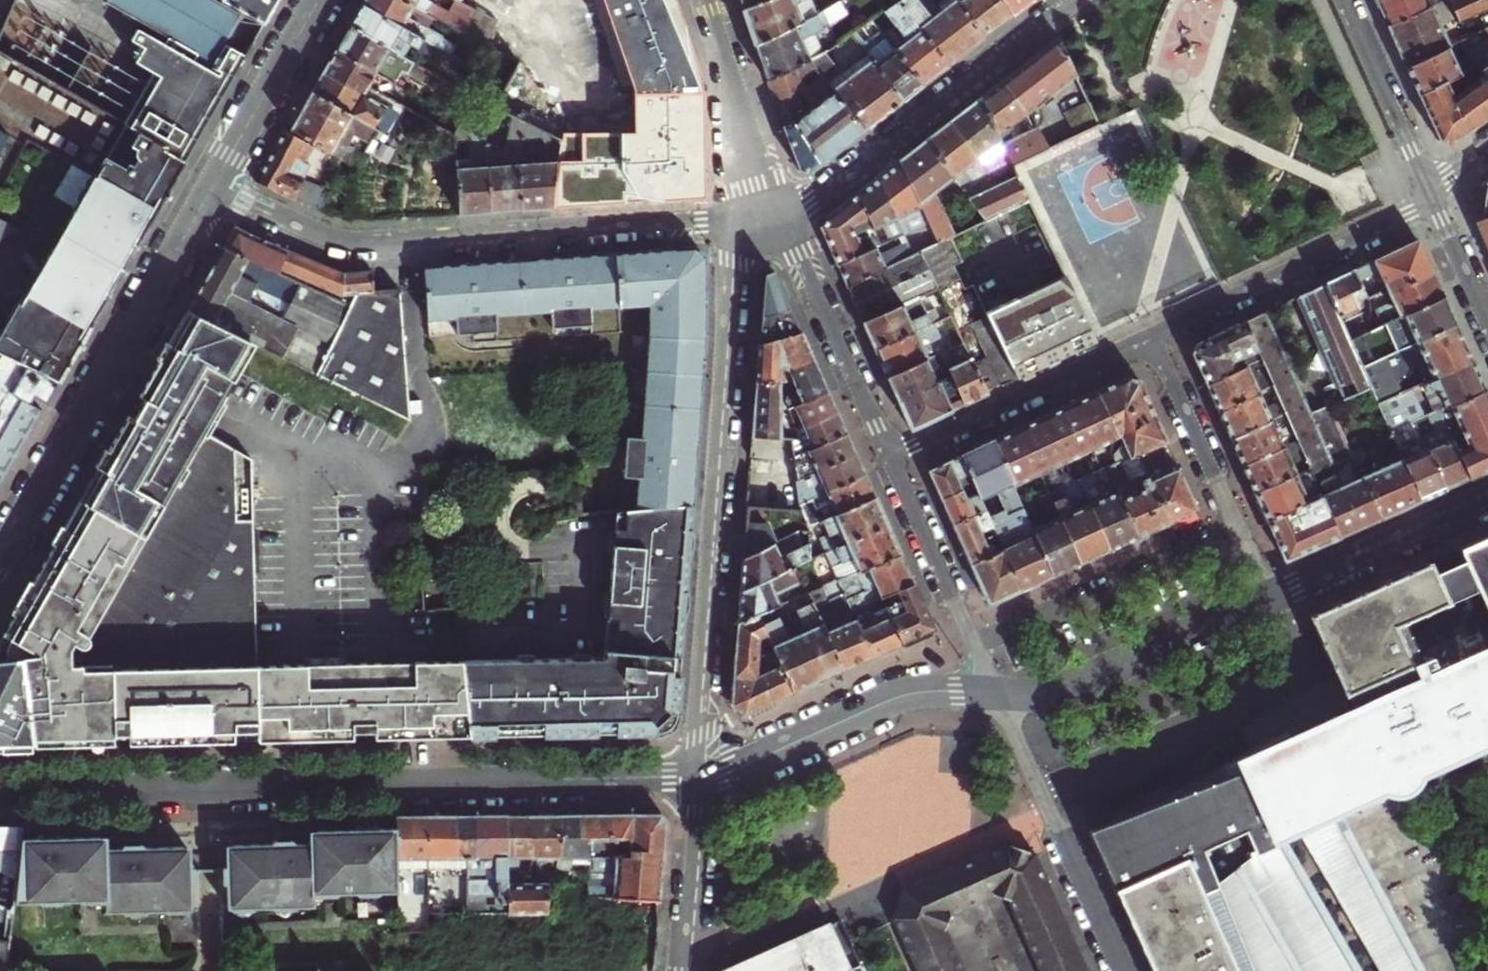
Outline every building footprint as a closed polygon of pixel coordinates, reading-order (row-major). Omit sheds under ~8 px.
[(166,42),(211,67),(225,43),(245,55),(263,23),(225,0),(107,0),(170,35),(166,42)] [(263,23),(276,0),(225,0),(263,23)] [(434,14),(406,0),(364,0),(361,4),(422,37),(452,53),(456,45),(443,37),(444,36),(427,27),(434,14)] [(434,14),(486,40),(496,18),(461,0),(450,0),(447,6),(438,2),(439,0),(406,0),(434,14)] [(632,90),(631,126),(561,132),(559,139),(555,163),(551,209),(600,205),(701,198),(701,104),(701,74),(676,0),(600,0),(632,90)] [(743,10),(766,0),(739,0),(740,1),(743,10)] [(743,10),(749,29),(755,46),(818,16),(811,0),(766,0),(743,10)] [(927,21),(914,0),(901,0),(897,2),(883,11),(896,28),(884,36),(886,38),(923,86),(936,76),(947,68),(916,29),(927,21)] [(999,0),(956,0),(957,2),(982,40),(996,29),(1012,17),(999,0)] [(1012,17),(1023,8),(1033,1),(1033,0),(999,0),(1012,17)] [(1378,6),(1382,17),(1386,25),(1432,5),(1443,0),(1392,0),(1378,6)] [(1448,31),(1445,24),(1457,19),(1448,0),(1443,0),(1432,5),(1444,33),(1448,31)] [(1457,19),(1445,24),(1448,31),(1468,22),(1478,17),(1470,0),(1448,0),(1457,19)] [(1478,17),(1487,13),(1487,0),(1470,0),(1478,17)] [(841,1),(818,16),(755,46),(762,66),(767,82),(806,59),(822,49),(811,32),(847,12),(841,1)] [(982,40),(957,2),(927,21),(916,29),(947,68),(956,60),(978,43),(982,40)] [(348,27),(404,57),(411,45),(416,47),(422,37),(361,4),(357,13),(348,27)] [(1432,5),(1386,25),(1395,46),(1403,63),(1404,66),(1446,47),(1449,45),(1448,42),(1444,33),(1432,5)] [(156,71),(123,129),(185,162),(207,122),(245,55),(225,43),(211,67),(166,42),(140,27),(133,38),(146,45),(138,60),(156,71)] [(454,83),(404,57),(348,27),(343,37),(336,50),(393,80),(399,68),(449,94),(454,83)] [(923,86),(886,38),(876,46),(871,39),(861,47),(866,54),(902,102),(912,94),(923,86)] [(1003,81),(980,98),(1011,162),(1013,166),(1099,126),(1057,38),(1025,63),(1003,81)] [(1481,75),(1487,85),(1487,41),(1466,54),(1475,67),(1481,75)] [(902,102),(866,54),(842,69),(826,46),(822,49),(806,59),(831,92),(863,132),(884,116),(902,102)] [(1452,61),(1446,47),(1404,66),(1410,78),(1417,96),(1445,82),(1460,74),(1461,74),(1466,71),(1475,67),(1466,54),(1452,61)] [(347,88),(355,87),(358,81),(366,86),(373,88),(386,95),(389,97),(393,89),(397,91),(401,85),(393,80),(336,50),(325,68),(322,75),(347,88)] [(806,59),(767,82),(776,107),(783,126),(796,120),(798,119),(831,92),(806,59)] [(470,92),(494,104),(506,82),(483,69),(470,92)] [(1461,74),(1464,80),(1470,76),(1466,71),(1461,74)] [(1460,74),(1445,82),(1451,96),(1461,89),(1467,85),(1464,80),(1461,74),(1460,74)] [(355,87),(347,88),(322,75),(318,82),(312,92),(370,125),(386,95),(373,88),(366,86),(358,81),(355,87)] [(1481,75),(1467,85),(1461,89),(1485,121),(1487,118),(1487,85),(1481,75)] [(1485,121),(1461,89),(1451,96),(1445,82),(1417,96),(1438,142),(1447,144),(1451,145),(1485,121)] [(314,145),(331,153),(344,129),(369,142),(377,129),(370,125),(312,92),(302,109),(289,132),(314,145)] [(798,119),(796,120),(819,166),(851,141),(863,132),(831,92),(798,119)] [(389,97),(386,95),(370,125),(377,129),(386,133),(401,104),(389,97)] [(1011,162),(980,98),(965,110),(949,122),(978,159),(983,154),(993,167),(1002,161),(1005,165),(1011,162)] [(494,104),(480,129),(490,134),(503,109),(494,104)] [(451,113),(444,127),(452,132),(460,118),(451,113)] [(517,211),(513,163),(522,140),(528,122),(513,114),(500,152),(496,151),(482,152),(487,214),(517,211)] [(487,214),(482,152),(480,129),(460,118),(452,132),(451,134),(451,141),(467,141),(469,167),(453,168),(456,203),(457,216),(487,214)] [(819,166),(796,120),(783,126),(789,143),(800,171),(804,172),(808,174),(819,166)] [(517,211),(551,209),(555,163),(559,139),(528,122),(522,140),(535,142),(534,162),(513,163),(517,211)] [(938,131),(925,141),(953,179),(966,195),(991,176),(978,159),(949,122),(938,131)] [(305,161),(314,145),(289,132),(283,129),(274,146),(266,161),(300,178),(304,164),(305,161)] [(93,178),(76,208),(46,261),(18,311),(0,342),(0,355),(5,357),(59,383),(69,366),(77,351),(80,347),(88,333),(98,315),(109,295),(145,232),(161,203),(175,179),(182,162),(122,131),(120,135),(126,138),(133,151),(137,153),(133,161),(128,158),(125,164),(106,154),(93,178)] [(340,158),(349,163),(356,151),(363,155),(366,149),(352,141),(347,143),(340,158)] [(934,193),(953,179),(925,141),(912,151),(899,160),(928,223),(937,243),(952,236),(955,235),(934,193)] [(355,166),(356,167),(363,155),(356,151),(349,163),(355,166)] [(1005,182),(993,167),(983,154),(978,159),(991,176),(998,185),(1005,182)] [(888,169),(878,177),(904,232),(905,234),(928,223),(899,160),(888,169)] [(262,169),(255,182),(293,199),(300,178),(266,161),(262,169)] [(300,178),(293,199),(313,209),(321,212),(328,190),(304,182),(310,167),(304,164),(300,178)] [(55,196),(76,208),(93,178),(72,165),(55,196)] [(1005,182),(998,185),(1014,207),(1029,200),(1018,175),(1005,182)] [(991,176),(966,195),(985,220),(1014,207),(998,185),(991,176)] [(868,184),(857,193),(881,243),(894,237),(904,232),(878,177),(868,184)] [(881,243),(857,193),(826,217),(824,222),(822,229),(837,264),(877,245),(881,243)] [(1485,208),(1480,217),(1474,221),(1487,248),(1487,194),(1485,208)] [(0,221),(0,241),(15,228),(0,221)] [(231,236),(225,247),(244,259),(276,273),(286,250),(273,244),(261,240),(236,227),(231,236)] [(926,248),(922,250),(939,286),(939,288),(955,281),(963,277),(956,264),(964,260),(952,236),(937,243),(926,248)] [(847,286),(904,259),(915,254),(908,240),(881,252),(877,245),(837,264),(842,274),(847,286)] [(1367,300),(1370,299),(1381,293),(1380,291),(1386,288),(1388,293),(1433,273),(1426,258),(1420,244),(1414,242),(1365,265),(1354,270),(1367,300)] [(276,273),(244,259),(225,247),(217,261),(207,279),(201,290),(190,309),(257,343),(410,422),(400,293),(374,294),(358,295),(351,308),(335,301),(303,286),(276,273)] [(644,506),(685,503),(691,503),(694,461),(698,405),(701,370),(705,319),(705,316),(705,286),(704,254),(698,248),(565,258),(473,264),(424,268),(428,338),(497,333),(496,317),(552,313),(553,329),(593,326),(592,309),(631,307),(640,436),(623,437),(625,476),(642,475),(644,506)] [(303,286),(314,261),(300,256),(286,250),(276,273),(303,286)] [(853,301),(862,321),(921,294),(939,286),(922,250),(915,254),(904,259),(847,286),(853,301)] [(303,286),(335,301),(340,291),(342,292),(343,273),(330,268),(314,261),(303,286)] [(1341,276),(1324,284),(1349,340),(1362,334),(1372,329),(1369,325),(1369,313),(1370,299),(1367,300),(1354,270),(1341,276)] [(765,274),(763,308),(788,303),(774,271),(765,274)] [(361,272),(343,273),(342,292),(340,291),(335,301),(351,308),(358,295),(374,294),(372,272),(361,272)] [(1433,273),(1388,293),(1394,307),(1385,306),(1369,313),(1369,325),(1372,329),(1392,320),(1444,297),(1439,285),(1433,273)] [(991,317),(1020,378),(1059,359),(1097,342),(1065,274),(987,310),(991,317)] [(976,324),(955,281),(939,288),(952,314),(957,325),(965,341),(989,392),(1005,385),(1020,378),(991,317),(976,324)] [(1343,399),(1370,386),(1362,368),(1349,340),(1324,284),(1311,290),(1298,297),(1343,399)] [(867,332),(874,349),(935,321),(942,318),(937,306),(928,310),(921,294),(862,321),(867,332)] [(1451,312),(1444,297),(1392,320),(1398,334),(1392,336),(1398,352),(1406,349),(1457,326),(1451,312)] [(763,308),(760,345),(801,333),(795,318),(788,303),(763,308)] [(24,701),(33,744),(47,744),(82,743),(113,742),(130,742),(191,740),(191,743),(212,742),(234,742),(234,731),(259,730),(258,716),(266,715),(267,736),(285,736),(303,735),(311,735),(356,734),(365,734),(365,724),(378,724),(378,728),(383,728),(383,734),(388,734),(397,733),(434,733),(462,732),(457,659),(418,660),(310,661),(302,661),(261,662),(199,662),(79,664),(80,648),(212,430),(219,417),(245,365),(257,343),(190,309),(180,327),(156,368),(150,379),(138,401),(74,514),(15,616),(0,642),(0,660),(15,657),(24,701)] [(1330,466),(1341,461),(1348,457),(1326,407),(1310,414),(1264,313),(1244,322),(1261,359),(1274,388),(1277,395),(1281,404),(1286,415),(1298,442),(1300,448),(1304,457),(1309,468),(1312,475),(1330,466)] [(880,362),(887,376),(940,352),(942,351),(948,349),(935,321),(874,349),(880,362)] [(1192,354),(1206,385),(1261,359),(1244,322),(1220,333),(1195,345),(1192,354)] [(1457,326),(1406,349),(1422,385),(1474,363),(1466,346),(1457,326)] [(760,345),(757,382),(782,385),(784,370),(790,369),(796,381),(818,371),(810,354),(801,333),(760,345)] [(1375,362),(1362,334),(1349,340),(1362,368),(1375,362)] [(989,392),(965,341),(948,349),(942,351),(945,359),(949,369),(952,375),(966,404),(977,398),(989,392)] [(893,390),(897,400),(952,375),(949,369),(945,359),(942,351),(940,352),(887,376),(893,390)] [(59,383),(5,357),(0,365),(0,487),(3,482),(22,447),(46,406),(59,383)] [(1212,398),(1218,413),(1274,388),(1261,359),(1206,385),(1212,398)] [(1437,392),(1445,409),(1486,390),(1481,378),(1474,363),(1422,385),(1425,391),(1429,389),(1437,392)] [(796,405),(827,392),(823,382),(818,371),(796,381),(787,385),(791,408),(796,405)] [(952,375),(897,400),(903,414),(910,430),(966,404),(952,375)] [(1120,435),(1155,418),(1152,411),(1139,381),(1128,377),(1115,383),(1096,392),(1118,437),(1120,435)] [(782,385),(757,382),(755,407),(753,436),(788,438),(796,438),(795,429),(794,424),(791,408),(787,385),(782,385)] [(1225,428),(1230,440),(1286,415),(1281,404),(1265,411),(1261,402),(1277,395),(1274,388),(1218,413),(1225,428)] [(1429,389),(1425,391),(1435,413),(1440,411),(1445,409),(1437,392),(1429,389)] [(1445,409),(1440,411),(1446,424),(1457,419),(1461,427),(1487,415),(1487,395),(1486,390),(1445,409)] [(832,403),(827,392),(796,405),(802,420),(794,424),(795,429),(802,426),(836,411),(832,403)] [(1007,435),(993,441),(1013,487),(1028,480),(1038,500),(1048,495),(1057,492),(1055,488),(1049,486),(1046,487),(1041,474),(1053,468),(1060,485),(1063,486),(1064,488),(1079,482),(1083,480),(1081,477),(1076,475),(1073,477),(1066,462),(1115,438),(1118,437),(1096,392),(1085,397),(1059,410),(1030,423),(1007,435)] [(1265,411),(1281,404),(1277,395),(1261,402),(1265,411)] [(1398,396),(1378,404),(1391,433),(1411,424),(1398,396)] [(842,425),(836,411),(802,426),(808,443),(799,447),(801,454),(846,435),(842,425)] [(1286,415),(1230,440),(1236,452),(1242,466),(1281,448),(1289,445),(1298,442),(1286,415)] [(1461,427),(1456,429),(1450,432),(1453,440),(1470,480),(1487,472),(1487,415),(1461,427)] [(1453,487),(1470,480),(1453,440),(1442,444),(1429,416),(1415,422),(1445,491),(1453,487)] [(1131,458),(1166,442),(1155,418),(1120,435),(1125,446),(1131,458)] [(1433,497),(1445,491),(1415,422),(1411,424),(1391,433),(1401,455),(1403,450),(1403,448),(1408,446),(1412,455),(1403,459),(1422,501),(1433,497)] [(1447,425),(1450,432),(1456,429),(1455,425),(1450,424),(1447,425)] [(257,470),(256,454),(212,430),(80,648),(79,664),(199,662),(261,662),(258,514),(257,470)] [(846,435),(801,454),(792,458),(798,482),(802,480),(818,473),(856,456),(851,446),(846,435)] [(994,493),(1002,512),(1005,519),(1023,511),(1021,507),(1022,507),(1019,501),(1013,487),(993,441),(979,448),(961,456),(974,485),(980,499),(994,493)] [(1106,470),(1137,538),(1155,530),(1170,523),(1145,468),(1172,456),(1166,442),(1131,458),(1106,470)] [(1298,442),(1289,445),(1291,449),(1296,450),(1300,448),(1298,442)] [(1248,478),(1254,492),(1293,475),(1309,468),(1304,457),(1288,464),(1281,448),(1242,466),(1248,478)] [(1115,455),(1117,460),(1124,457),(1121,451),(1115,453),(1115,455)] [(811,501),(827,494),(865,477),(862,469),(856,456),(818,473),(822,482),(799,492),(802,504),(811,501)] [(935,483),(942,499),(974,485),(961,456),(930,471),(935,483)] [(1198,511),(1172,456),(1145,468),(1170,523),(1184,517),(1198,511)] [(1344,468),(1352,464),(1350,457),(1348,457),(1341,461),(1344,468)] [(1403,459),(1356,479),(1375,522),(1400,511),(1402,510),(1422,501),(1403,459)] [(1339,487),(1330,466),(1312,475),(1322,497),(1340,538),(1348,534),(1375,522),(1356,479),(1339,487)] [(1084,475),(1086,479),(1102,472),(1100,468),(1084,475)] [(1309,468),(1293,475),(1305,504),(1322,497),(1312,475),(1309,468)] [(1079,482),(1110,550),(1122,545),(1137,538),(1106,470),(1102,472),(1086,479),(1083,480),(1079,482)] [(1293,475),(1254,492),(1260,507),(1266,521),(1284,513),(1296,508),(1305,504),(1293,475)] [(807,529),(816,525),(875,499),(871,490),(865,477),(827,494),(831,502),(814,509),(811,501),(802,504),(804,511),(807,529)] [(1048,495),(1079,564),(1096,557),(1110,550),(1079,482),(1064,488),(1057,492),(1048,495)] [(953,526),(986,511),(980,499),(974,485),(942,499),(948,512),(953,526)] [(1065,570),(1079,564),(1048,495),(1038,500),(1028,504),(1022,507),(1021,507),(1023,511),(1052,576),(1065,570)] [(1285,562),(1340,538),(1322,497),(1305,504),(1296,508),(1300,516),(1288,521),(1284,513),(1266,521),(1277,544),(1285,562)] [(816,525),(829,552),(887,526),(881,512),(875,499),(816,525)] [(457,659),(462,732),(473,732),(529,731),(568,730),(604,729),(651,728),(656,727),(661,725),(666,721),(668,718),(669,712),(671,691),(675,645),(679,583),(683,539),(684,526),(685,503),(644,506),(624,508),(623,525),(613,524),(602,656),(457,659)] [(746,529),(770,531),(780,531),(785,529),(790,526),(791,510),(748,507),(746,529)] [(623,525),(624,508),(614,509),(613,524),(623,525)] [(1296,508),(1284,513),(1288,521),(1300,516),(1296,508)] [(989,518),(995,515),(992,509),(986,512),(989,518)] [(959,539),(965,552),(994,539),(998,537),(989,518),(986,512),(986,511),(953,526),(959,539)] [(995,515),(989,518),(998,537),(1004,550),(1022,590),(1036,583),(1052,576),(1023,511),(1005,519),(1002,512),(995,515)] [(807,529),(808,534),(811,545),(813,554),(818,551),(820,556),(829,552),(816,525),(807,529)] [(837,582),(900,555),(895,543),(887,526),(829,552),(820,556),(814,559),(827,586),(831,584),(837,582)] [(745,545),(744,558),(768,547),(770,531),(746,529),(745,545)] [(795,535),(775,544),(782,558),(801,549),(795,535)] [(1459,549),(1445,555),(1431,562),(1309,615),(1349,705),(1356,720),(1270,767),(1267,761),(1241,770),(1275,843),(1290,837),(1304,831),(1314,826),(1309,811),(1315,808),(1382,777),(1383,776),(1390,789),(1487,746),(1487,536),(1459,549)] [(998,537),(994,539),(997,546),(990,549),(992,555),(1004,550),(998,537)] [(997,546),(994,539),(965,552),(988,605),(1007,597),(1022,590),(1004,550),(992,555),(990,549),(997,546)] [(741,591),(814,559),(813,554),(811,545),(801,549),(782,558),(775,544),(768,547),(744,558),(742,575),(741,591)] [(907,571),(900,555),(837,582),(840,589),(847,603),(850,611),(881,598),(913,584),(907,571)] [(827,586),(814,559),(741,591),(740,608),(739,623),(758,615),(771,609),(777,607),(783,604),(789,602),(807,594),(820,588),(827,586)] [(820,588),(827,603),(814,609),(842,671),(858,664),(872,658),(850,611),(847,603),(840,589),(837,582),(831,584),(827,586),(820,588)] [(933,630),(913,584),(881,598),(902,644),(917,637),(933,630)] [(809,631),(797,636),(817,682),(829,677),(842,671),(814,609),(827,603),(820,588),(807,594),(812,604),(795,611),(801,623),(809,631)] [(902,644),(881,598),(850,611),(872,658),(887,651),(902,644)] [(789,602),(783,604),(785,610),(791,608),(789,602)] [(783,604),(777,607),(779,613),(785,610),(783,604)] [(758,615),(763,626),(776,620),(771,609),(758,615)] [(745,714),(793,693),(773,650),(764,654),(771,670),(766,672),(764,667),(755,670),(756,657),(758,639),(767,635),(763,626),(758,615),(739,623),(736,657),(732,705),(745,714)] [(773,650),(793,693),(806,687),(817,682),(797,636),(785,642),(785,630),(780,618),(776,620),(763,626),(767,635),(773,650)] [(764,654),(756,657),(755,670),(764,667),(766,672),(771,670),(764,654)] [(33,744),(24,701),(15,657),(0,660),(0,745),(33,744)] [(1290,837),(1275,843),(1241,770),(1138,810),(1106,822),(1088,829),(1153,970),(1365,970),(1290,837)] [(1315,808),(1309,811),(1314,826),(1304,831),(1290,837),(1365,970),(1407,970),(1315,808)] [(660,815),(582,816),(582,869),(590,869),(591,857),(630,855),(631,849),(663,852),(665,838),(666,823),(663,819),(660,815)] [(517,816),(506,817),(506,874),(529,874),(533,858),(533,839),(528,840),(528,816),(517,816)] [(537,816),(528,816),(528,840),(533,839),(533,858),(539,858),(539,867),(545,867),(545,872),(552,872),(552,869),(552,856),(560,856),(559,816),(551,816),(537,816)] [(552,856),(552,869),(582,869),(582,816),(570,816),(559,816),(560,856),(552,856)] [(425,817),(397,817),(397,830),(397,869),(465,869),(465,841),(457,841),(456,817),(425,817)] [(477,846),(477,817),(467,817),(456,817),(457,841),(465,841),(465,869),(465,881),(478,881),(486,881),(487,846),(477,846)] [(506,874),(506,817),(492,817),(477,817),(477,846),(487,846),(486,881),(494,881),(494,898),(478,898),(478,881),(465,881),(466,915),(507,915),(506,885),(506,874)] [(2,826),(0,826),(0,907),(11,913),(22,826),(2,826)] [(312,832),(312,842),(230,845),(233,908),(314,907),(314,896),(398,893),(397,869),(397,830),(375,830),(317,832),(312,832)] [(22,876),(28,880),(30,881),(30,883),(20,900),(107,899),(108,909),(192,909),(190,845),(108,847),(108,835),(102,835),(71,836),(67,859),(50,857),(53,836),(28,837),(22,876)] [(62,836),(53,836),(50,857),(67,859),(71,836),(62,836)] [(900,891),(896,904),(891,919),(915,970),(964,970),(947,935),(955,914),(992,897),(1012,905),(1041,970),(1087,970),(1083,964),(1079,955),(1070,934),(1065,924),(1056,903),(1052,895),(1034,855),(1018,849),(1004,844),(990,850),(923,880),(909,887),(900,891)] [(662,866),(663,852),(631,849),(630,855),(591,857),(590,869),(589,871),(598,872),(616,874),(661,878),(662,866)] [(598,872),(589,871),(588,896),(596,897),(598,872)] [(661,878),(616,874),(613,898),(641,900),(660,902),(660,891),(661,878)] [(529,885),(506,885),(507,915),(529,914),(529,885)] [(529,885),(529,914),(552,914),(552,885),(529,885)] [(766,950),(733,965),(721,970),(719,970),(849,970),(828,923),(800,935),(780,944),(766,950)]
